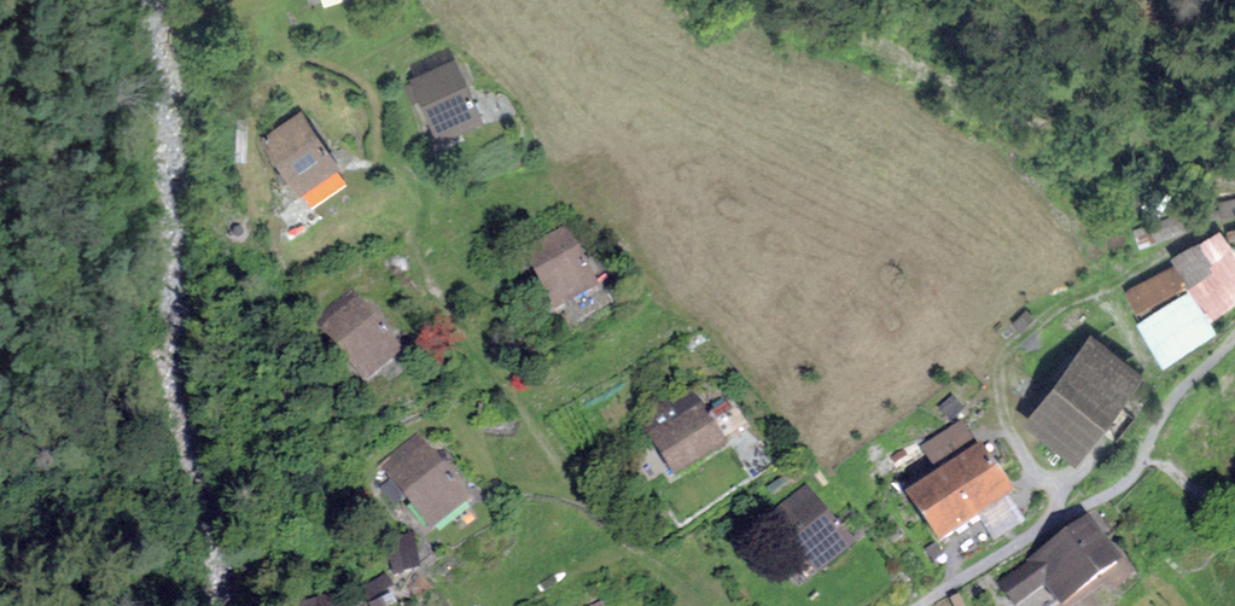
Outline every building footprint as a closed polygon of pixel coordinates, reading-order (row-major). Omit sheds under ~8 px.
[(455,60),(410,81),(438,143),(484,122),(455,60)] [(299,115),(262,139),(298,194),(335,170),(299,115)] [(564,230),(522,251),(554,314),(596,293),(564,230)] [(1137,324),(1163,367),(1219,333),(1212,321),(1234,303),(1234,253),(1233,250),(1193,291),(1137,324)] [(348,294),(313,325),(365,383),(400,351),(348,294)] [(463,361),(463,340),(432,340),(432,361),(463,361)] [(1093,340),(1026,423),(1072,459),(1139,376),(1093,340)] [(689,391),(638,422),(674,479),(724,449),(689,391)] [(942,466),(905,491),(938,542),(1016,491),(982,439),(980,441),(963,415),(925,440),(942,466)] [(417,436),(379,465),(390,479),(377,489),(392,508),(406,498),(430,529),(467,502),(417,436)] [(806,487),(769,516),(815,573),(851,544),(806,487)] [(995,587),(1009,605),(1017,605),(1045,586),(1059,605),(1064,605),(1125,562),(1092,517),(995,587)]
